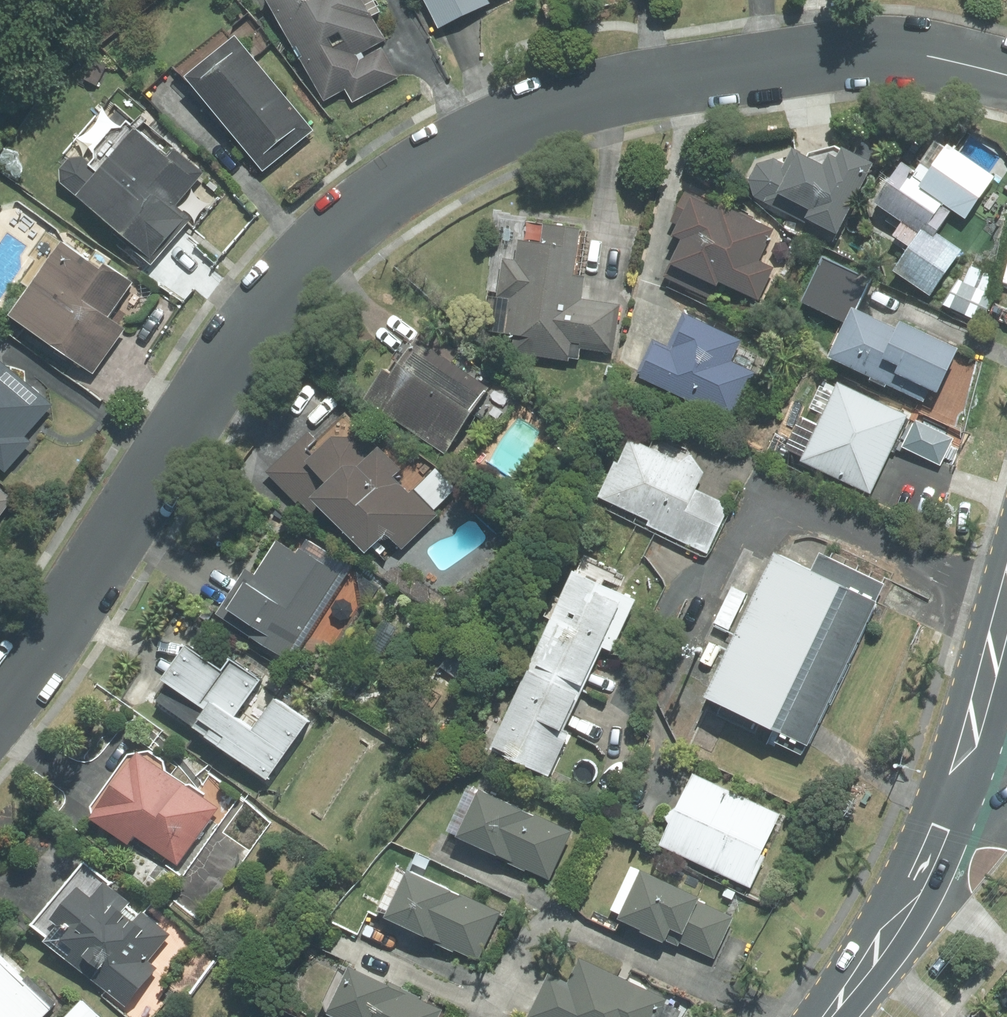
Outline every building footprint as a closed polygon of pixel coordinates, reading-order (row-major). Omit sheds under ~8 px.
[(324,102),(349,89),(355,103),(405,78),(366,0),(274,0),(324,102)] [(446,31),(493,8),(490,1),(491,0),(431,0),(446,31)] [(318,131),(245,37),(192,78),(266,172),(318,131)] [(85,153),(61,179),(153,264),(193,221),(181,210),(209,179),(177,149),(171,154),(145,130),(105,172),(85,153)] [(930,177),(908,161),(879,203),(921,232),(894,272),(934,298),(987,324),(1000,298),(953,272),(967,252),(942,235),(958,211),(971,219),(1000,176),(952,144),(930,177)] [(766,161),(748,194),(810,228),(814,222),(840,236),(878,165),(843,146),(832,167),(800,149),(788,172),(766,161)] [(717,208),(693,195),(673,236),(684,241),(665,280),(714,305),(725,282),(762,301),(780,264),(766,257),(779,230),(721,201),(717,208)] [(514,338),(512,353),(584,361),(585,354),(620,357),(625,299),(587,295),(589,274),(578,273),(582,228),(545,224),(543,241),(521,239),(519,259),(506,258),(502,300),(514,301),(510,338),(514,338)] [(137,286),(73,240),(17,316),(98,376),(133,329),(115,316),(137,286)] [(877,281),(825,254),(800,301),(853,328),(863,309),(877,281)] [(935,391),(943,395),(965,353),(907,322),(903,330),(863,309),(853,328),(836,360),(926,407),(935,391)] [(673,338),(655,331),(634,383),(738,424),(759,373),(735,363),(745,337),(684,312),(673,338)] [(499,389),(425,336),(397,375),(388,368),(367,396),(450,456),(499,389)] [(11,476),(37,446),(28,439),(56,407),(3,361),(0,364),(0,466),(11,476)] [(913,415),(845,381),(806,459),(874,493),(913,415)] [(960,436),(918,419),(905,449),(947,467),(960,436)] [(287,495),(288,496),(309,518),(323,505),(374,556),(393,537),(405,550),(442,514),(419,490),(414,496),(398,480),(406,472),(385,450),(376,458),(348,429),(319,458),(303,442),(301,442),(299,443),(297,444),(296,444),(294,445),(292,447),(291,448),(289,449),(288,450),(286,452),(285,453),(284,455),(283,457),(282,458),(281,460),(280,462),(280,464),(279,466),(279,468),(278,470),(278,471),(278,473),(278,475),(278,477),(279,479),(279,481),(280,483),(280,485),(281,487),(282,489),(283,490),(284,492),(285,493),(287,495)] [(620,463),(602,498),(652,523),(649,529),(707,558),(734,504),(703,488),(713,468),(664,443),(661,449),(638,438),(624,465),(620,463)] [(16,501),(0,489),(0,523),(16,501)] [(342,575),(284,537),(259,576),(249,569),(218,616),(286,660),(342,575)] [(807,751),(891,588),(825,554),(817,571),(786,555),(710,701),(807,751)] [(637,597),(577,569),(492,754),(552,782),(637,597)] [(197,647),(172,680),(210,709),(197,727),(271,782),(316,722),(284,698),(260,730),(241,715),(265,684),(238,663),(231,673),(197,647)] [(144,754),(95,822),(131,848),(138,838),(179,868),(221,809),(144,754)] [(784,813),(703,775),(668,850),(750,887),(784,813)] [(483,785),(458,834),(552,881),(577,832),(483,785)] [(647,865),(619,918),(670,945),(674,937),(713,958),(737,913),(647,865)] [(412,866),(388,914),(483,961),(507,913),(412,866)] [(149,959),(170,935),(96,870),(44,929),(131,1005),(162,970),(149,959)] [(55,1009),(0,949),(0,1016),(46,1016),(55,1009)] [(530,1016),(660,1016),(668,999),(581,958),(570,982),(550,973),(530,1016)] [(351,961),(326,1008),(343,1016),(443,1016),(447,1011),(351,961)] [(84,1000),(67,1016),(101,1016),(84,1000)]
